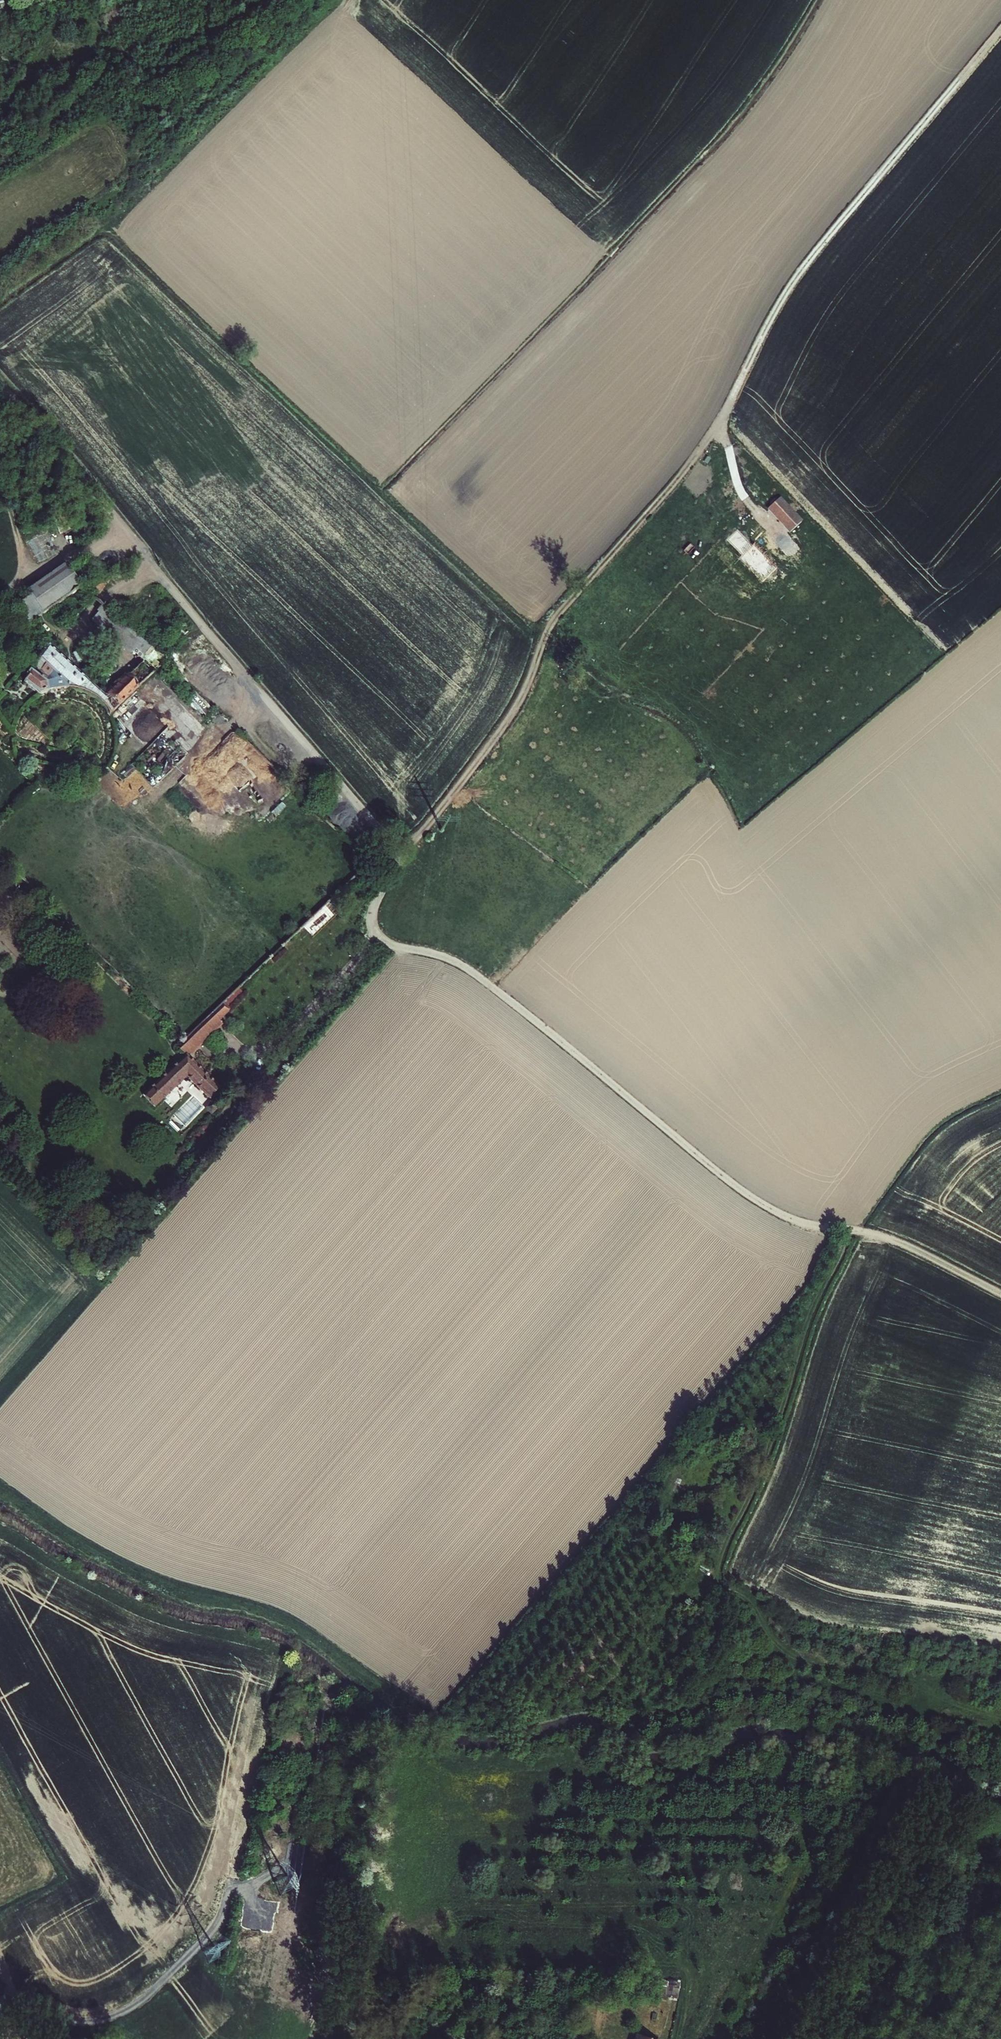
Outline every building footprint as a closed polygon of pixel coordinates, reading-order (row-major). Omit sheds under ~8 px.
[(31,590),(36,597),(74,571),(70,564),(31,590)] [(74,598),(85,608),(144,662),(109,696),(91,679),(79,692),(84,694),(95,699),(105,706),(111,715),(123,704),(130,711),(152,689),(146,683),(150,679),(155,684),(175,665),(100,598),(88,587),(87,589),(74,571),(36,597),(16,610),(28,628),(33,625),(36,628),(40,625),(37,622),(61,607),(74,598)] [(27,682),(29,684),(41,696),(50,693),(64,691),(71,691),(69,680),(50,662),(45,668),(48,671),(41,678),(34,671),(54,644),(28,673),(27,672),(27,673),(31,677),(27,682)] [(54,644),(34,671),(41,678),(48,671),(45,668),(50,662),(69,680),(71,691),(75,691),(79,692),(91,679),(54,644)] [(174,739),(186,751),(189,748),(184,744),(187,740),(180,733),(174,739)] [(192,1077),(217,1102),(228,1089),(193,1054),(150,1096),(160,1108),(192,1077)] [(681,1981),(659,1977),(657,1986),(668,1987),(667,1994),(678,1996),(681,1981)] [(657,1986),(656,1992),(667,1994),(668,1987),(657,1986)]
